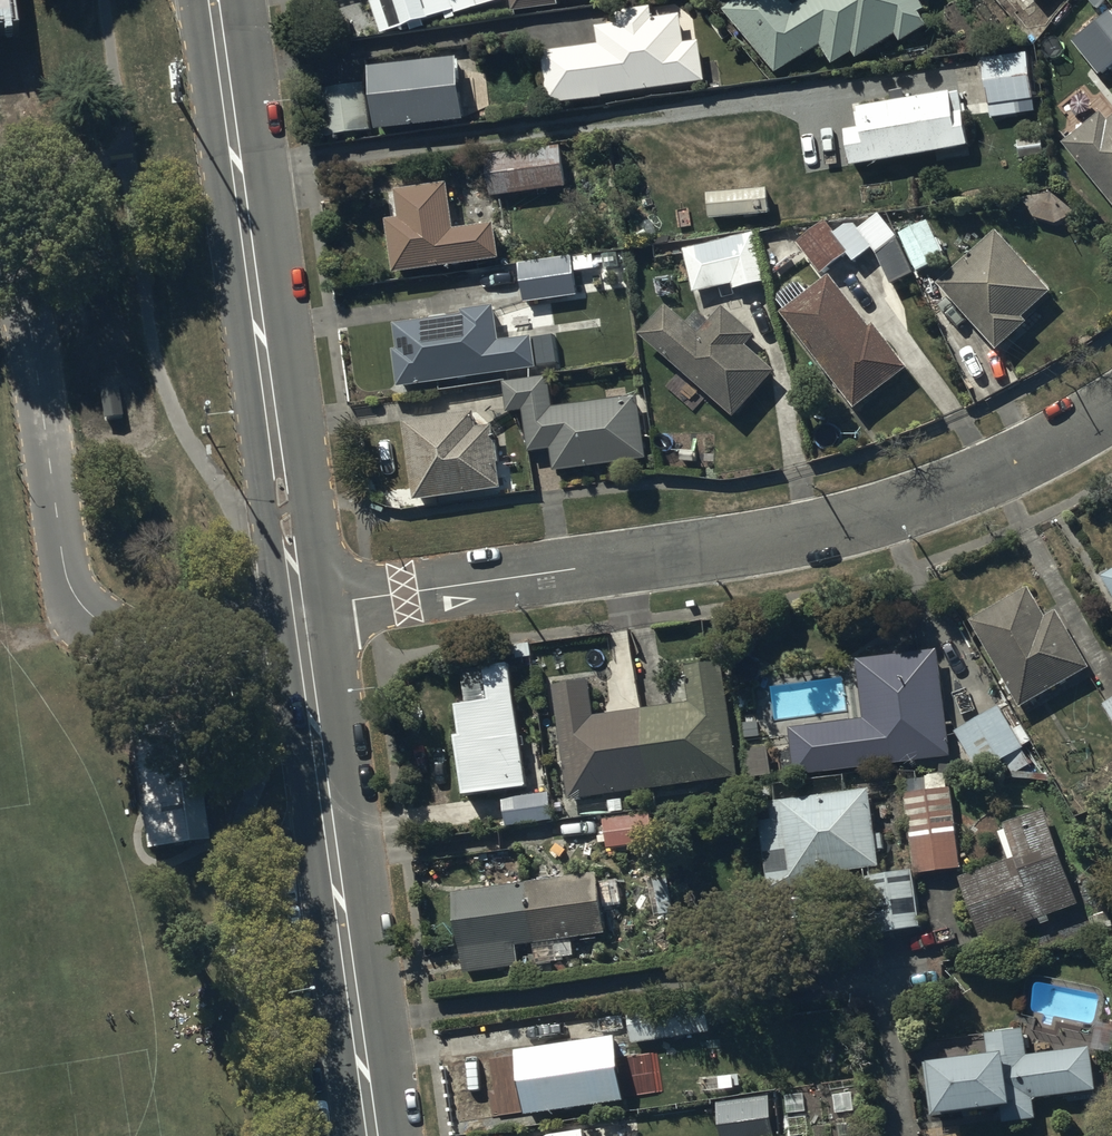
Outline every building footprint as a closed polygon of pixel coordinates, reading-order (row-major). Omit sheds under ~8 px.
[(21,36),(16,0),(0,0),(0,39),(21,36)] [(380,5),(375,6),(378,17),(385,15),(392,36),(458,16),(458,18),(473,13),(469,0),(379,0),(380,5)] [(514,19),(558,13),(558,7),(611,0),(512,0),(514,19)] [(793,11),(784,0),(740,0),(720,14),(775,79),(820,50),(831,69),(852,57),(856,63),(896,39),(900,46),(927,30),(920,18),(924,16),(918,7),(930,0),(811,0),(793,11)] [(1024,13),(1035,4),(1037,6),(1044,0),(1014,0),(1024,13)] [(597,50),(541,57),(548,112),(602,105),(602,102),(704,87),(698,46),(682,48),(679,21),(652,24),(650,11),(616,16),(617,28),(595,31),(597,50)] [(1072,46),(1100,80),(1111,71),(1111,16),(1111,14),(1072,46)] [(1029,57),(981,62),(987,109),(989,108),(990,122),(1017,119),(1015,106),(1034,104),(1029,57)] [(465,128),(459,66),(371,73),(372,87),(321,91),(326,142),(465,128)] [(844,136),(850,172),(968,154),(963,120),(968,119),(967,109),(962,110),(960,95),(856,112),(860,134),(844,136)] [(1061,148),(1111,211),(1111,124),(1107,128),(1098,117),(1061,148)] [(560,151),(485,160),(490,202),(565,193),(560,151)] [(399,225),(386,227),(392,280),(498,266),(493,230),(454,235),(448,190),(395,197),(399,225)] [(825,226),(797,249),(821,280),(847,260),(853,268),(871,254),(890,290),(915,279),(897,240),(878,218),(859,235),(850,225),(834,239),(825,226)] [(927,224),(898,238),(916,277),(946,263),(927,224)] [(996,236),(936,290),(996,356),(1026,329),(1022,324),(1051,298),(996,236)] [(755,238),(682,254),(692,299),(731,290),(732,294),(767,287),(755,238)] [(571,261),(518,268),(524,308),(577,300),(571,261)] [(802,287),(795,287),(777,301),(776,307),(783,316),(780,319),(854,414),(907,373),(873,329),(869,333),(829,281),(809,296),(802,287)] [(666,310),(639,341),(734,424),(775,377),(745,351),(755,341),(722,312),(711,324),(700,314),(688,329),(666,310)] [(391,357),(396,394),(537,375),(537,374),(562,371),(558,339),(499,347),(494,311),(461,316),(462,320),(449,321),(448,313),(427,315),(427,325),(393,329),(396,356),(391,357)] [(117,379),(99,382),(104,416),(122,414),(117,379)] [(550,455),(553,476),(646,463),(638,400),(552,412),(548,382),(503,388),(507,418),(523,416),(528,457),(550,455)] [(475,417),(402,427),(414,508),(502,495),(493,432),(478,434),(475,417)] [(1101,583),(1111,602),(1111,576),(1101,583)] [(1027,592),(968,626),(1020,715),(1091,673),(1057,615),(1045,623),(1027,592)] [(950,763),(937,654),(856,663),(863,725),(789,733),(793,782),(950,763)] [(590,687),(552,692),(567,806),(739,783),(723,669),(685,674),(686,683),(671,685),(674,709),(594,720),(590,687)] [(461,745),(455,746),(463,805),(527,796),(510,677),(486,680),(490,710),(457,715),(461,745)] [(1101,710),(1111,728),(1111,703),(1101,710)] [(997,711),(955,737),(980,779),(1005,765),(1013,778),(1031,767),(997,711)] [(190,724),(131,733),(144,818),(149,850),(208,841),(190,724)] [(782,751),(754,754),(756,777),(785,774),(782,751)] [(961,873),(952,793),(906,798),(916,878),(961,873)] [(875,837),(869,796),(769,810),(769,814),(758,815),(768,899),(845,889),(844,880),(879,875),(877,855),(884,854),(882,836),(875,837)] [(1007,865),(959,884),(983,946),(1085,907),(1049,814),(1004,832),(1005,835),(997,838),(1007,865)] [(864,882),(870,941),(918,936),(912,877),(864,882)] [(598,878),(453,898),(464,978),(518,970),(516,951),(606,938),(598,878)] [(717,1001),(627,1012),(631,1048),(722,1036),(717,1001)] [(930,1082),(935,1127),(1002,1120),(1003,1130),(1036,1126),(1033,1105),(1095,1099),(1090,1052),(1027,1059),(1025,1036),(986,1040),(988,1061),(924,1068),(926,1082),(930,1082)] [(547,1051),(514,1056),(523,1123),(621,1108),(618,1083),(628,1081),(626,1066),(616,1067),(612,1041),(569,1048),(568,1040),(545,1043),(547,1051)] [(713,1102),(709,1069),(657,1076),(660,1104),(692,1100),(693,1104),(713,1102)]
